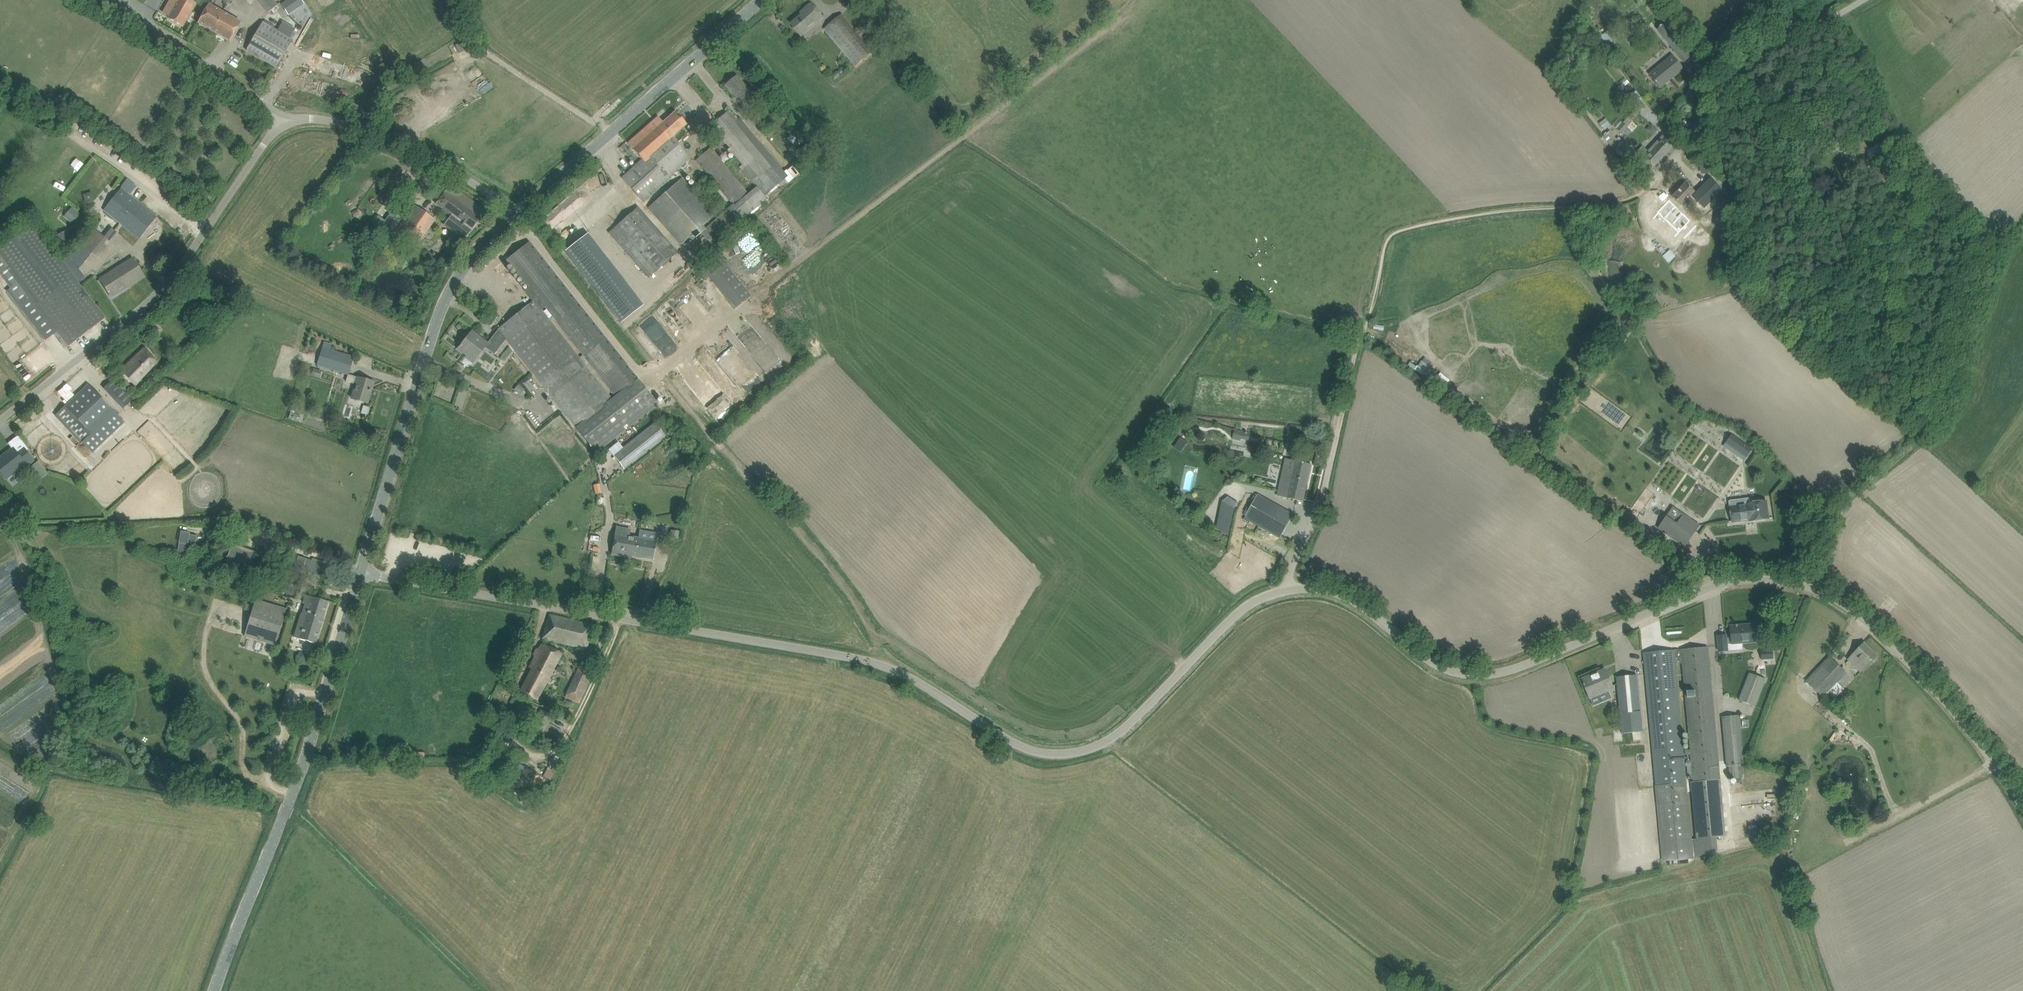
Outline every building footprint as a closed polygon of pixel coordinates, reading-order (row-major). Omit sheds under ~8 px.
[(164,11),(170,15),(168,18),(183,26),(197,0),(170,0),(164,11)] [(282,5),(288,13),(303,3),(301,0),(290,0),(282,5)] [(791,24),(802,37),(825,18),(812,2),(799,13),(801,15),(791,24)] [(209,4),(204,14),(199,23),(230,40),(240,22),(209,4)] [(336,8),(329,11),(333,19),(340,16),(336,8)] [(869,46),(861,36),(866,32),(860,24),(855,29),(843,14),(824,29),(855,67),(879,47),(874,41),(869,46)] [(276,67),(281,59),(292,40),(273,29),(275,26),(265,20),(262,22),(246,50),(276,67)] [(1624,30),(1630,37),(1638,31),(1632,23),(1624,30)] [(1657,29),(1684,62),(1692,56),(1665,23),(1657,29)] [(1738,27),(1741,35),(1749,32),(1747,24),(1738,27)] [(1609,48),(1617,41),(1612,35),(1609,30),(1600,37),(1609,48)] [(453,54),(460,49),(456,41),(448,46),(453,54)] [(1683,68),(1677,61),(1673,56),(1650,75),(1660,87),(1683,68)] [(847,72),(843,66),(832,75),(836,81),(847,72)] [(751,93),(743,83),(737,75),(725,86),(739,103),(751,93)] [(1643,99),(1637,91),(1636,90),(1627,97),(1634,106),(1643,99)] [(785,178),(730,110),(711,126),(722,139),(696,160),(702,168),(733,204),(727,209),(728,210),(702,232),(713,246),(744,220),(743,219),(767,200),(764,196),(785,178)] [(1635,110),(1617,129),(1622,134),(1639,114),(1635,110)] [(658,117),(627,143),(642,160),(621,178),(643,203),(670,180),(668,178),(689,159),(672,138),(674,136),(686,125),(675,112),(663,122),(658,117)] [(1594,122),(1600,130),(1607,126),(1601,117),(1594,122)] [(1641,129),(1649,135),(1653,130),(1645,124),(1641,129)] [(1652,168),(1674,145),(1664,135),(1648,152),(1643,147),(1637,153),(1620,137),(1617,139),(1610,131),(1604,135),(1611,146),(1629,162),(1637,154),(1652,168)] [(619,142),(613,147),(626,162),(632,157),(619,142)] [(72,157),(65,164),(72,170),(78,164),(72,157)] [(1865,169),(1868,176),(1876,172),(1872,165),(1865,169)] [(101,177),(104,170),(98,168),(95,174),(101,177)] [(683,178),(649,208),(681,245),(689,237),(692,240),(706,229),(703,226),(715,215),(683,178)] [(1710,178),(1693,196),(1705,208),(1723,190),(1710,178)] [(1695,192),(1693,190),(1686,183),(1673,197),(1681,204),(1685,201),(1689,205),(1694,200),(1690,197),(1695,192)] [(395,192),(406,199),(411,191),(400,184),(395,192)] [(485,211),(450,185),(436,204),(452,215),(445,225),(464,239),(485,211)] [(104,210),(108,213),(120,223),(139,238),(157,217),(128,194),(129,191),(123,186),(104,210)] [(91,192),(83,195),(86,203),(94,200),(91,192)] [(345,206),(353,208),(355,202),(346,199),(345,206)] [(398,202),(388,216),(399,223),(408,209),(398,202)] [(576,203),(546,227),(565,251),(621,323),(643,305),(588,234),(595,228),(576,203)] [(395,232),(415,246),(434,219),(414,205),(395,232)] [(72,207),(64,216),(72,223),(80,214),(72,207)] [(637,208),(616,226),(656,271),(677,253),(637,208)] [(371,216),(369,221),(378,225),(380,220),(371,216)] [(1672,226),(1669,229),(1662,221),(1656,225),(1669,241),(1678,233),(1672,226)] [(8,292),(45,340),(54,333),(66,348),(105,318),(32,224),(0,250),(0,275),(11,289),(8,292)] [(95,254),(107,239),(95,229),(83,244),(95,254)] [(67,230),(55,236),(61,249),(74,243),(67,230)] [(492,354),(505,336),(597,452),(658,404),(529,242),(507,259),(529,287),(524,291),(533,302),(498,329),(488,343),(472,331),(461,345),(459,347),(460,347),(458,349),(467,356),(466,357),(474,363),(485,349),(492,354)] [(1662,263),(1670,257),(1664,250),(1656,256),(1662,263)] [(100,280),(106,289),(111,297),(144,276),(133,259),(100,280)] [(722,259),(704,273),(730,307),(748,293),(722,259)] [(676,322),(663,304),(653,312),(675,344),(687,335),(677,321),(676,322)] [(346,381),(356,384),(351,398),(367,403),(371,390),(369,389),(372,382),(362,379),(349,374),(354,357),(330,350),(332,344),(323,342),(316,365),(348,374),(346,381)] [(145,348),(121,371),(136,386),(143,379),(142,378),(159,363),(145,348)] [(755,379),(738,360),(722,374),(739,393),(755,379)] [(11,366),(21,380),(26,376),(16,362),(11,366)] [(318,377),(320,371),(313,368),(311,375),(318,377)] [(103,388),(123,409),(132,400),(112,379),(103,388)] [(126,382),(121,386),(129,395),(135,390),(127,381),(126,382)] [(57,415),(63,422),(92,453),(125,423),(89,384),(65,407),(57,415)] [(519,394),(524,390),(519,385),(514,390),(519,394)] [(695,403),(709,418),(722,406),(708,391),(695,403)] [(362,415),(365,407),(358,404),(355,413),(362,415)] [(659,404),(654,408),(660,416),(665,412),(659,404)] [(300,416),(290,412),(288,419),(298,422),(300,416)] [(666,436),(655,422),(613,455),(624,469),(666,436)] [(1251,433),(1235,430),(1233,439),(1241,441),(1242,439),(1250,440),(1251,433)] [(1732,434),(1725,446),(1745,460),(1753,449),(1732,434)] [(1176,450),(1183,441),(1177,436),(1169,445),(1176,450)] [(2,473),(6,479),(26,463),(27,464),(33,460),(24,448),(17,454),(13,448),(6,454),(7,456),(0,461),(0,471),(2,473)] [(1303,501),(1312,464),(1296,461),(1293,473),(1283,471),(1278,496),(1303,501)] [(47,474),(38,462),(32,467),(41,479),(47,474)] [(1186,492),(1190,470),(1181,468),(1177,490),(1186,492)] [(12,481),(6,486),(11,492),(16,486),(12,481)] [(1625,508),(1632,514),(1647,495),(1640,490),(1625,508)] [(1246,515),(1253,519),(1282,535),(1293,515),(1257,495),(1246,515)] [(1769,518),(1766,500),(1747,503),(1748,505),(1731,507),(1733,522),(1753,519),(1753,520),(1769,518)] [(1700,525),(1673,506),(1658,527),(1685,546),(1700,525)] [(1623,512),(1619,517),(1624,520),(1633,527),(1637,521),(1628,515),(1623,512)] [(657,534),(648,533),(636,531),(635,537),(629,536),(630,530),(616,528),(612,554),(631,557),(631,556),(653,560),(657,534)] [(179,543),(177,557),(185,558),(187,545),(188,545),(188,544),(195,545),(197,536),(190,535),(190,533),(181,531),(179,543)] [(591,551),(592,540),(584,539),(583,550),(591,551)] [(225,564),(236,568),(241,555),(229,551),(225,564)] [(247,572),(249,568),(252,559),(241,555),(236,568),(247,572)] [(279,579),(275,590),(293,596),(297,584),(279,579)] [(305,595),(303,605),(293,637),(315,644),(328,602),(305,595)] [(255,599),(245,636),(275,645),(286,608),(255,599)] [(584,648),(592,625),(549,615),(542,639),(584,648)] [(1764,641),(1763,633),(1762,623),(1754,624),(1754,626),(1748,626),(1748,624),(1738,625),(1736,625),(1736,626),(1731,626),(1732,637),(1727,638),(1727,635),(1718,636),(1719,651),(1729,650),(1728,645),(1764,641)] [(1861,672),(1870,662),(1877,655),(1864,643),(1857,650),(1848,660),(1861,672)] [(537,699),(550,675),(561,653),(544,644),(530,667),(533,669),(521,691),(537,699)] [(1681,649),(1682,659),(1691,750),(1686,750),(1686,755),(1684,755),(1687,782),(1691,782),(1697,839),(1692,839),(1676,664),(1679,664),(1678,658),(1679,658),(1679,649),(1644,652),(1657,785),(1663,862),(1694,858),(1694,857),(1718,851),(1717,837),(1726,836),(1709,657),(1708,647),(1681,649)] [(1773,650),(1761,651),(1762,660),(1774,659),(1773,650)] [(1838,683),(1847,674),(1829,657),(1806,681),(1819,693),(1824,698),(1828,694),(1834,700),(1845,689),(1838,683)] [(579,703),(595,669),(581,663),(565,697),(579,703)] [(1601,700),(1598,695),(1605,692),(1614,688),(1605,669),(1606,671),(1592,677),(1591,675),(1582,679),(1584,683),(1583,683),(1584,686),(1585,685),(1590,698),(1591,698),(1593,703),(1601,700)] [(1756,706),(1766,679),(1749,673),(1739,699),(1756,706)] [(1643,732),(1641,711),(1637,675),(1617,677),(1623,734),(1643,732)] [(822,689),(816,701),(824,705),(830,692),(822,689)] [(519,702),(512,698),(510,703),(516,707),(519,702)] [(519,702),(515,709),(533,719),(537,712),(519,702)] [(556,712),(568,718),(572,709),(569,708),(568,712),(566,711),(559,708),(556,712)] [(552,716),(541,710),(533,724),(558,738),(562,731),(548,723),(552,716)] [(1730,779),(1741,778),(1741,765),(1743,765),(1739,716),(1722,717),(1726,758),(1727,767),(1729,767),(1730,779)] [(561,763),(552,758),(546,770),(555,775),(561,763)] [(526,771),(519,767),(513,781),(525,787),(529,778),(530,778),(529,777),(533,770),(527,768),(526,771)] [(527,793),(522,798),(527,803),(532,798),(527,793)]
